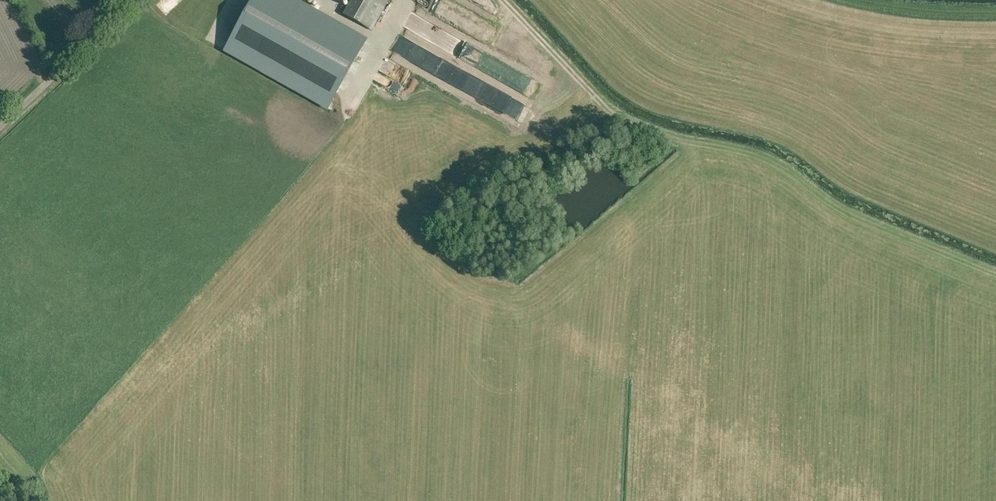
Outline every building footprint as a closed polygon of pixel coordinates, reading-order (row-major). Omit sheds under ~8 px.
[(365,42),(294,0),(240,0),(225,27),(232,31),(222,49),(326,109),(365,42)] [(343,14),(371,31),(389,0),(351,0),(343,14)]
